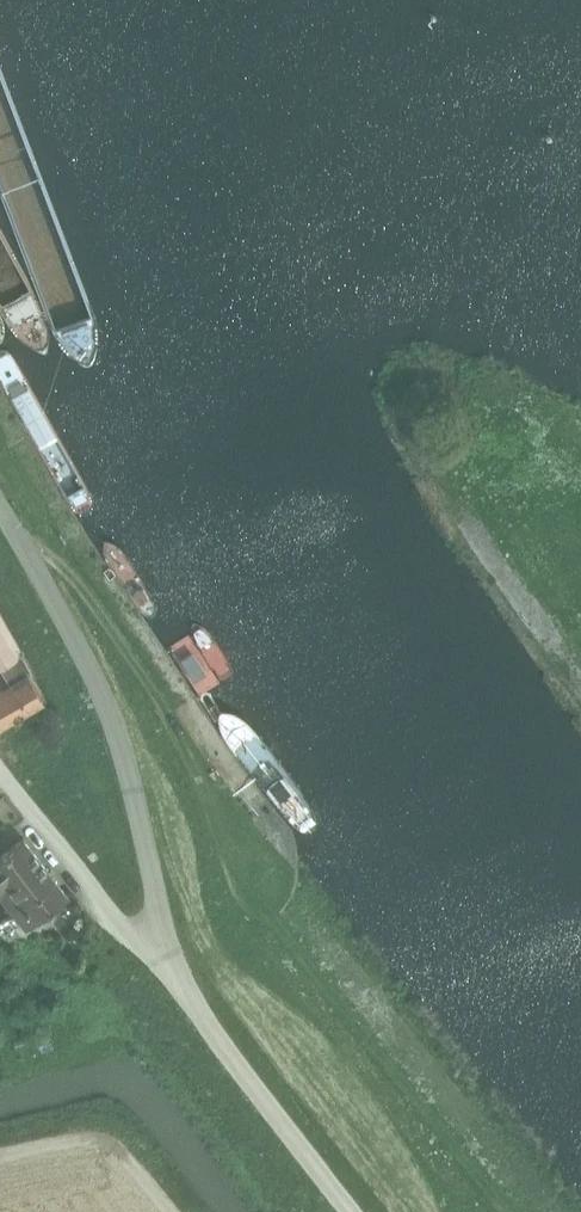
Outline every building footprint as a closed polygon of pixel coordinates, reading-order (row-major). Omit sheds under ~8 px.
[(43,702),(44,702),(29,675),(32,673),(0,614),(0,667),(1,667),(10,684),(0,689),(0,727),(43,702)] [(42,917),(69,897),(23,838),(0,856),(0,894),(27,929),(42,917)]
